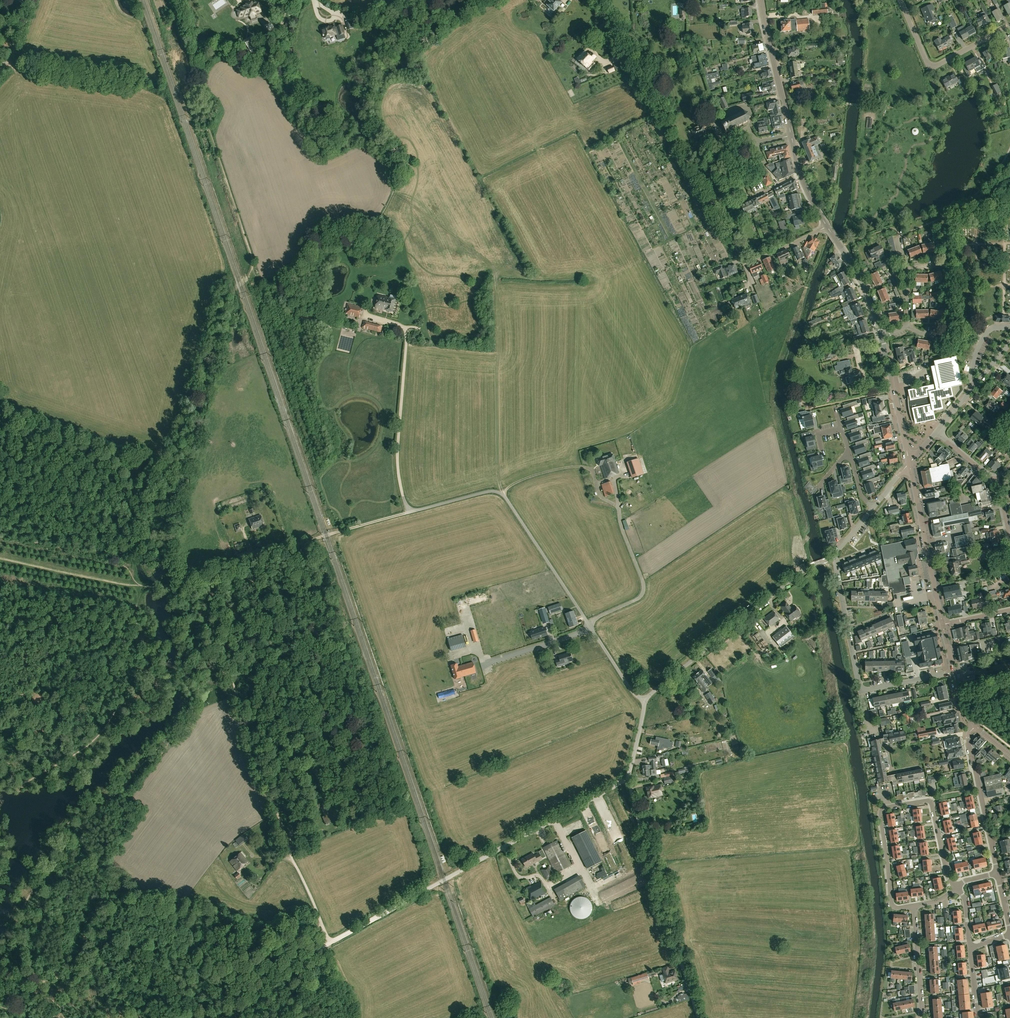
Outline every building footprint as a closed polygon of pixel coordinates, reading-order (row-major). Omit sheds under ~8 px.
[(558,7),(562,3),(559,0),(550,0),(549,1),(548,0),(547,0),(545,3),(548,6),(550,8),(548,10),(552,14),(555,11),(557,14),(561,10),(558,7)] [(997,8),(992,10),(993,12),(992,12),(997,21),(1003,18),(999,9),(1000,8),(998,3),(996,0),(992,0),(995,5),(997,8)] [(237,10),(239,17),(244,16),(244,17),(250,15),(251,20),(257,18),(256,13),(261,12),(261,10),(262,9),(260,3),(259,4),(258,2),(253,4),(252,2),(246,4),(247,6),(241,7),(242,8),(237,10)] [(979,26),(983,24),(985,28),(991,24),(987,16),(989,14),(983,3),(980,4),(983,11),(984,11),(984,12),(978,15),(980,18),(980,19),(976,21),(979,26)] [(924,17),(926,22),(931,21),(932,23),(938,21),(936,17),(934,18),(931,11),(935,9),(933,5),(922,9),(925,17),(924,17)] [(745,9),(745,8),(742,8),(742,19),(746,18),(746,17),(752,16),(751,9),(745,9)] [(951,29),(957,26),(954,19),(953,19),(952,14),(949,15),(950,17),(952,22),(949,23),(950,26),(951,29)] [(791,31),(796,30),(796,29),(797,29),(797,31),(810,30),(809,19),(785,20),(785,23),(782,23),(782,28),(781,28),(781,32),(791,31)] [(753,23),(747,24),(743,24),(743,27),(743,33),(747,32),(747,34),(753,34),(753,23)] [(270,33),(274,29),(270,24),(266,28),(270,33)] [(970,28),(966,30),(969,37),(976,33),(971,24),(968,26),(970,28)] [(329,27),(322,29),(324,35),(323,35),(323,36),(324,36),(325,38),(326,38),(326,39),(330,38),(330,37),(331,36),(339,34),(340,35),(344,34),(342,25),(337,27),(338,27),(335,28),(334,26),(329,27)] [(960,28),(961,30),(958,31),(963,40),(969,37),(966,30),(964,26),(960,28)] [(243,42),(246,48),(250,45),(253,49),(259,45),(256,41),(257,40),(253,35),(247,39),(247,40),(243,42)] [(942,41),(940,38),(935,41),(936,44),(939,50),(950,45),(949,43),(952,42),(949,36),(945,38),(946,39),(942,41)] [(756,45),(752,46),(753,50),(754,55),(758,54),(766,52),(764,47),(763,43),(760,43),(759,43),(759,44),(756,44),(756,45)] [(799,48),(790,48),(790,51),(789,51),(789,56),(797,56),(797,55),(799,55),(799,48)] [(1009,48),(1001,49),(1003,59),(1008,58),(1009,64),(1009,53),(1009,48)] [(987,61),(994,58),(995,57),(994,57),(993,54),(991,54),(989,50),(983,53),(987,61)] [(591,62),(596,57),(591,52),(588,55),(584,52),(577,59),(587,68),(592,62),(591,62)] [(758,55),(755,56),(751,57),(753,63),(753,64),(768,60),(768,59),(767,59),(766,56),(767,56),(766,54),(764,54),(764,55),(758,56),(758,55)] [(976,57),(971,60),(975,68),(981,65),(983,69),(986,67),(981,60),(979,61),(976,57)] [(629,65),(627,60),(616,64),(618,69),(625,66),(629,65)] [(768,64),(768,60),(753,64),(753,63),(752,63),(754,70),(761,68),(769,66),(768,64)] [(971,60),(965,63),(967,68),(964,69),(969,77),(971,75),(969,72),(975,68),(971,60)] [(791,68),(791,70),(798,69),(801,69),(800,64),(798,64),(798,62),(789,63),(790,68),(791,68)] [(615,72),(613,66),(607,68),(610,74),(615,72)] [(703,67),(706,75),(708,75),(713,74),(713,73),(708,74),(706,67),(703,67)] [(773,77),(771,69),(771,68),(769,69),(764,70),(764,72),(760,73),(760,76),(761,76),(761,77),(761,78),(761,79),(766,78),(773,77)] [(801,71),(798,72),(798,69),(791,70),(792,73),(791,73),(792,78),(800,76),(802,76),(801,71)] [(713,82),(712,79),(719,78),(718,72),(713,74),(708,75),(706,75),(706,76),(708,84),(712,82),(713,82)] [(959,81),(954,73),(942,80),(946,88),(959,81)] [(776,91),(774,80),(762,83),(763,87),(762,87),(763,91),(769,90),(770,92),(776,91)] [(792,90),(796,89),(797,93),(803,92),(802,88),(800,88),(800,86),(802,85),(801,85),(804,84),(803,81),(801,82),(801,81),(799,82),(796,82),(796,83),(791,84),(792,90)] [(992,86),(997,95),(1002,93),(997,84),(992,86)] [(753,93),(742,95),(744,102),(754,99),(753,93)] [(723,109),(729,107),(724,97),(719,99),(723,109)] [(768,110),(772,110),(773,114),(771,114),(772,117),(782,115),(779,101),(767,103),(768,110)] [(730,130),(731,131),(731,130),(734,128),(735,129),(736,129),(735,128),(739,126),(739,127),(740,127),(739,126),(743,124),(743,125),(744,125),(744,124),(748,122),(749,122),(749,121),(750,118),(751,117),(750,117),(748,114),(749,113),(748,113),(745,112),(744,111),(743,111),(744,112),(739,115),(739,114),(738,114),(739,115),(735,117),(734,116),(734,117),(731,119),(730,118),(730,119),(727,120),(726,120),(725,120),(726,121),(722,123),(722,122),(721,122),(726,133),(727,133),(727,132),(730,130)] [(785,127),(782,115),(772,117),(771,117),(773,125),(774,130),(785,127)] [(766,123),(765,121),(758,122),(758,125),(760,133),(768,131),(766,123)] [(707,127),(705,124),(691,130),(692,131),(689,132),(691,136),(693,135),(695,140),(706,135),(703,129),(707,127)] [(810,162),(821,157),(816,145),(820,144),(817,137),(811,139),(810,137),(804,139),(805,142),(802,143),(810,162)] [(768,163),(769,164),(780,160),(783,159),(791,158),(789,146),(771,150),(771,152),(767,153),(770,162),(768,163)] [(794,174),(791,158),(783,159),(780,160),(780,163),(776,164),(776,167),(777,167),(777,169),(776,170),(775,168),(771,171),(771,172),(772,173),(779,180),(784,178),(794,174)] [(772,183),(768,175),(762,177),(766,186),(772,183)] [(791,190),(791,191),(798,189),(796,180),(795,180),(782,186),(784,190),(788,188),(788,191),(791,190)] [(782,186),(775,190),(777,196),(780,195),(779,192),(784,190),(782,186)] [(799,193),(789,196),(791,203),(801,200),(799,193)] [(766,194),(760,197),(763,204),(773,199),(771,195),(768,197),(766,194)] [(760,197),(752,201),(755,207),(763,204),(760,197)] [(801,200),(791,203),(793,210),(803,207),(801,201),(801,200)] [(752,201),(741,206),(745,214),(756,209),(755,207),(752,201)] [(805,215),(794,218),(797,226),(807,223),(805,215)] [(807,260),(812,251),(814,252),(820,241),(812,237),(809,242),(804,252),(807,260)] [(881,246),(875,248),(878,256),(884,253),(881,246)] [(919,246),(914,249),(916,255),(922,253),(919,246)] [(802,257),(804,256),(802,252),(800,253),(798,247),(793,249),(796,256),(795,256),(797,260),(798,260),(803,258),(802,257)] [(880,259),(878,256),(875,248),(869,251),(870,254),(867,255),(869,260),(872,258),(872,259),(876,257),(877,260),(880,259)] [(911,258),(916,255),(914,249),(908,251),(911,258)] [(786,258),(790,257),(787,250),(777,254),(781,264),(787,261),(786,258)] [(837,270),(839,269),(844,264),(841,261),(839,257),(838,258),(835,255),(830,259),(832,261),(829,263),(831,265),(834,263),(835,265),(834,265),(835,266),(833,268),(835,270),(836,269),(837,270)] [(768,272),(775,269),(770,257),(763,260),(768,272)] [(758,274),(757,271),(760,270),(760,271),(763,269),(760,262),(757,264),(757,263),(749,266),(752,273),(754,277),(758,276),(758,274)] [(719,272),(722,279),(738,272),(734,264),(725,268),(725,269),(723,269),(722,267),(714,270),(716,274),(719,272)] [(838,275),(841,281),(846,278),(844,272),(838,275)] [(871,276),(873,281),(880,277),(877,272),(871,276)] [(761,276),(762,279),(760,280),(762,285),(764,284),(769,282),(769,280),(766,274),(761,276)] [(873,281),(876,286),(883,283),(880,277),(873,281)] [(849,283),(846,278),(841,281),(839,282),(841,287),(837,289),(832,291),(834,294),(835,293),(838,292),(841,291),(844,289),(843,286),(844,286),(849,283)] [(842,293),(841,291),(838,292),(835,293),(837,296),(841,294),(843,298),(846,297),(846,298),(854,294),(852,288),(847,290),(842,293)] [(878,291),(880,297),(887,294),(885,289),(878,291)] [(743,306),(744,305),(745,307),(750,305),(749,303),(750,303),(747,294),(740,297),(743,306)] [(857,299),(854,294),(846,298),(848,302),(842,304),(844,308),(854,303),(854,301),(857,299)] [(880,297),(883,302),(890,300),(887,294),(880,297)] [(376,308),(393,312),(396,300),(396,299),(397,296),(390,295),(390,298),(379,295),(376,308)] [(736,309),(743,306),(740,297),(732,300),(736,309)] [(859,304),(855,305),(854,303),(844,308),(842,308),(845,316),(843,316),(843,317),(856,312),(862,310),(859,304)] [(348,304),(345,314),(360,318),(362,308),(348,304)] [(864,316),(862,310),(856,312),(843,317),(844,318),(848,316),(848,318),(848,320),(849,321),(851,320),(852,322),(857,320),(858,320),(857,318),(858,318),(864,316)] [(865,320),(859,322),(859,320),(858,320),(857,320),(852,322),(851,322),(852,325),(855,324),(856,325),(857,329),(867,326),(865,320)] [(364,322),(363,328),(381,333),(382,326),(364,322)] [(867,326),(857,329),(858,332),(859,335),(858,335),(859,338),(863,337),(862,334),(863,334),(869,332),(867,326)] [(896,349),(897,355),(915,351),(914,349),(914,348),(913,346),(911,347),(912,348),(906,350),(906,351),(903,351),(902,347),(896,349)] [(831,357),(841,354),(840,347),(824,351),(824,355),(825,355),(826,360),(831,358),(831,357)] [(905,357),(910,356),(911,363),(916,362),(914,355),(915,355),(915,351),(897,355),(899,362),(905,360),(905,357)] [(920,422),(921,423),(922,424),(922,423),(923,423),(924,423),(925,423),(925,422),(925,421),(934,419),(933,411),(943,409),(941,399),(953,397),(951,387),(962,385),(956,357),(934,362),(935,366),(931,367),(935,385),(932,386),(932,388),(930,389),(927,388),(926,388),(924,388),(921,389),(920,389),(918,389),(909,391),(910,393),(908,394),(908,395),(908,397),(908,398),(908,401),(908,402),(908,404),(908,405),(909,407),(909,409),(909,410),(909,412),(910,414),(910,415),(911,417),(911,418),(912,420),(912,422),(915,421),(916,423),(920,422)] [(851,368),(849,360),(837,363),(838,366),(835,366),(836,371),(839,371),(840,375),(845,374),(846,375),(848,375),(850,384),(852,385),(854,384),(855,383),(862,381),(860,371),(856,372),(855,371),(854,371),(854,370),(852,370),(851,368)] [(1002,391),(997,387),(991,394),(997,399),(1001,394),(1003,396),(1005,393),(1009,397),(1009,395),(1009,394),(1004,390),(1002,391)] [(876,398),(868,400),(869,405),(872,404),(873,410),(884,408),(883,401),(877,402),(876,398)] [(793,402),(794,410),(802,408),(800,401),(793,402)] [(853,414),(851,407),(858,405),(857,401),(853,402),(843,406),(844,409),(841,410),(843,417),(853,414)] [(997,404),(995,406),(989,402),(986,406),(993,411),(994,412),(997,409),(999,410),(1001,408),(997,404)] [(1003,402),(1000,406),(1006,412),(1009,408),(1003,402)] [(874,417),(872,417),(873,423),(879,421),(878,420),(882,419),(881,416),(885,415),(885,413),(887,413),(886,408),(884,408),(873,410),(874,417)] [(811,412),(810,412),(809,412),(808,412),(807,412),(806,411),(799,413),(799,412),(798,413),(800,418),(802,418),(802,419),(803,418),(806,428),(814,426),(812,419),(813,419),(811,411),(811,412)] [(985,414),(982,417),(977,412),(971,418),(979,425),(984,419),(994,426),(996,424),(985,414)] [(857,426),(855,419),(859,418),(858,414),(847,418),(848,421),(845,422),(848,429),(857,426)] [(873,428),(875,434),(881,433),(891,430),(890,424),(873,428)] [(849,434),(852,441),(861,438),(859,432),(863,430),(862,427),(851,430),(852,433),(849,434)] [(883,435),(884,439),(893,437),(891,430),(881,433),(881,436),(883,435)] [(968,438),(961,431),(959,434),(956,437),(963,444),(968,438)] [(806,447),(807,451),(816,449),(813,436),(810,437),(809,432),(801,434),(802,439),(806,438),(808,446),(806,447)] [(866,439),(855,443),(856,446),(853,447),(856,454),(865,451),(863,444),(867,443),(866,439)] [(971,439),(968,444),(970,446),(968,448),(973,452),(977,448),(979,449),(985,442),(981,439),(979,442),(978,441),(976,444),(974,443),(974,442),(971,439)] [(885,448),(886,451),(895,449),(894,442),(885,444),(886,448),(885,448)] [(950,454),(942,447),(938,452),(939,453),(937,456),(941,459),(943,457),(946,459),(950,454)] [(987,448),(986,450),(985,452),(984,451),(979,457),(984,462),(988,456),(990,457),(993,453),(987,448)] [(867,457),(871,456),(870,452),(859,456),(860,459),(858,460),(860,467),(870,464),(867,457)] [(815,457),(815,455),(814,453),(807,455),(808,458),(809,458),(811,458),(813,465),(812,465),(810,466),(811,472),(818,470),(818,467),(820,467),(823,466),(820,455),(817,456),(815,457)] [(597,459),(600,466),(601,466),(605,479),(620,474),(615,461),(615,460),(613,454),(597,459)] [(880,455),(881,459),(882,462),(887,461),(889,460),(890,464),(894,463),(895,463),(895,464),(897,464),(897,463),(897,462),(898,462),(897,455),(896,456),(895,454),(891,455),(891,456),(886,457),(885,454),(880,455)] [(995,456),(995,458),(989,466),(995,471),(998,467),(999,468),(1002,465),(997,461),(999,458),(997,456),(996,454),(995,456)] [(639,459),(627,463),(633,478),(644,474),(639,459)] [(872,469),(876,468),(875,464),(863,468),(864,471),(861,472),(864,480),(874,476),(872,469)] [(956,484),(956,481),(955,477),(952,478),(949,464),(940,465),(940,466),(935,467),(930,468),(925,469),(926,470),(922,470),(923,476),(921,477),(922,479),(923,479),(924,481),(923,481),(923,485),(924,485),(925,488),(933,487),(933,486),(936,486),(936,482),(949,480),(950,485),(953,485),(956,484)] [(965,467),(958,475),(960,477),(962,475),(964,477),(970,471),(965,467)] [(841,469),(843,477),(840,478),(842,484),(849,482),(848,479),(851,478),(850,476),(851,476),(850,471),(849,471),(848,468),(845,469),(845,468),(841,469)] [(965,478),(958,480),(957,474),(954,475),(955,477),(956,481),(956,484),(957,487),(961,486),(965,481),(964,481),(966,479),(965,478)] [(972,483),(974,493),(975,499),(978,499),(979,506),(974,507),(973,503),(962,506),(963,513),(983,509),(982,506),(991,504),(990,502),(991,501),(992,500),(989,490),(988,488),(986,489),(985,484),(984,483),(983,483),(983,481),(976,476),(974,475),(970,481),(972,483)] [(879,476),(866,481),(867,484),(865,485),(866,487),(865,487),(866,490),(867,490),(868,494),(875,492),(872,483),(880,480),(879,476)] [(832,495),(839,493),(839,497),(843,496),(841,487),(838,488),(838,487),(837,487),(836,481),(832,481),(832,482),(829,483),(831,489),(830,489),(831,493),(832,493),(832,495)] [(602,485),(605,497),(615,494),(612,482),(602,485)] [(926,492),(927,498),(936,496),(935,493),(936,493),(936,490),(926,492)] [(817,498),(818,503),(817,503),(819,508),(820,508),(820,509),(824,508),(825,510),(831,508),(829,502),(826,503),(824,496),(823,496),(818,497),(818,498),(817,498)] [(855,502),(855,500),(849,502),(848,501),(845,502),(846,508),(849,508),(850,509),(851,514),(854,513),(854,514),(858,513),(856,506),(859,506),(858,501),(855,502)] [(940,511),(943,510),(947,509),(947,505),(948,505),(947,500),(928,504),(931,517),(939,516),(941,515),(940,511)] [(963,514),(961,502),(950,504),(952,516),(963,514)] [(898,506),(888,508),(889,516),(901,514),(901,512),(900,512),(898,506)] [(968,513),(970,522),(973,521),(978,520),(977,515),(982,514),(981,510),(968,513)] [(995,520),(995,516),(994,510),(983,513),(984,515),(987,514),(987,518),(990,517),(991,521),(995,520)] [(972,532),(970,522),(968,513),(931,521),(935,537),(942,536),(942,533),(945,532),(944,529),(939,530),(939,528),(964,522),(966,534),(969,533),(972,532)] [(904,524),(904,525),(912,523),(910,514),(902,516),(903,520),(901,521),(902,524),(904,524)] [(264,525),(261,515),(249,519),(253,529),(264,525)] [(833,517),(834,522),(837,521),(839,530),(846,528),(844,518),(840,519),(839,516),(833,517)] [(973,521),(970,522),(972,532),(979,530),(979,527),(974,528),(974,524),(973,524),(973,521)] [(837,534),(836,528),(831,529),(832,530),(825,532),(826,533),(825,533),(826,537),(827,536),(828,542),(831,542),(835,541),(834,537),(834,535),(837,534)] [(913,528),(901,530),(903,539),(907,538),(907,535),(915,534),(913,528)] [(998,531),(986,533),(988,539),(999,537),(998,531)] [(972,543),(970,534),(969,533),(966,534),(966,535),(955,537),(958,549),(960,555),(973,552),(972,546),(971,543),(972,543)] [(1001,542),(999,537),(988,539),(989,543),(983,545),(984,549),(994,547),(993,544),(1001,542)] [(916,539),(881,546),(881,547),(886,572),(887,575),(888,584),(889,585),(889,588),(892,588),(893,594),(894,594),(906,592),(903,578),(899,579),(897,570),(916,565),(915,559),(917,553),(914,553),(913,550),(916,550),(917,549),(917,548),(916,539)] [(940,549),(941,552),(945,552),(945,548),(945,546),(948,545),(947,542),(944,542),(940,543),(940,544),(936,545),(937,550),(940,549)] [(877,550),(872,553),(876,561),(881,559),(877,550)] [(872,553),(867,555),(871,563),(876,561),(872,553)] [(949,564),(951,563),(951,564),(950,564),(951,566),(952,572),(952,574),(953,574),(953,575),(956,575),(956,576),(958,575),(958,574),(961,574),(960,570),(961,570),(960,565),(962,565),(962,564),(971,562),(970,558),(966,559),(966,554),(960,555),(961,556),(950,558),(946,559),(947,563),(948,562),(949,564)] [(867,555),(862,557),(866,565),(871,563),(867,555)] [(862,557),(857,559),(861,568),(866,565),(862,557)] [(857,559),(852,561),(856,570),(861,568),(857,559)] [(852,561),(847,563),(851,572),(856,570),(852,561)] [(847,563),(842,565),(846,574),(851,572),(847,563)] [(916,565),(897,570),(899,579),(903,578),(918,575),(916,565)] [(879,582),(879,585),(884,585),(884,584),(888,584),(887,575),(885,575),(884,575),(882,576),(882,577),(881,577),(881,579),(881,582),(879,582)] [(945,592),(946,592),(947,594),(946,595),(947,600),(950,600),(952,607),(949,608),(950,615),(960,613),(959,611),(962,611),(960,604),(955,605),(954,599),(962,597),(960,592),(962,592),(961,585),(944,588),(945,592)] [(981,597),(981,599),(973,601),(975,608),(986,606),(985,604),(989,603),(987,596),(981,597)] [(786,602),(785,603),(781,606),(785,613),(791,621),(801,613),(799,611),(799,610),(798,608),(797,608),(795,605),(792,607),(790,607),(786,602)] [(548,607),(550,614),(563,610),(562,609),(558,604),(548,607)] [(549,620),(545,608),(539,610),(542,622),(549,620)] [(917,612),(918,618),(926,617),(925,610),(917,612)] [(578,625),(573,611),(565,614),(567,618),(568,618),(569,622),(568,622),(570,627),(578,625)] [(765,618),(771,626),(781,619),(774,611),(765,618)] [(467,618),(469,625),(484,622),(483,615),(467,618)] [(891,617),(885,620),(889,629),(895,626),(891,617)] [(926,617),(918,618),(919,624),(919,625),(927,623),(926,617)] [(885,620),(880,622),(883,631),(889,629),(885,620)] [(880,622),(874,625),(878,633),(883,631),(880,622)] [(982,624),(985,636),(993,634),(993,636),(997,635),(996,628),(992,629),(990,623),(982,624)] [(519,636),(519,625),(506,624),(505,630),(504,630),(504,635),(519,636)] [(874,625),(869,627),(872,636),(878,633),(874,625)] [(794,637),(786,626),(773,636),(781,647),(794,637)] [(547,635),(545,627),(530,632),(533,640),(547,635)] [(869,627),(863,629),(867,638),(872,636),(869,627)] [(955,635),(954,636),(955,639),(955,640),(962,638),(963,641),(973,639),(972,634),(970,634),(968,627),(956,629),(956,630),(958,635),(955,635)] [(858,632),(861,640),(867,638),(863,629),(858,632)] [(486,642),(490,657),(502,655),(497,633),(492,635),(493,640),(486,642)] [(919,638),(914,639),(915,645),(918,644),(919,650),(917,650),(918,656),(920,656),(921,661),(919,662),(920,667),(926,666),(932,665),(938,664),(942,663),(942,662),(943,662),(941,657),(941,656),(940,657),(939,651),(940,651),(939,646),(938,646),(937,641),(938,640),(937,640),(938,640),(937,635),(936,635),(936,634),(919,638)] [(464,642),(466,647),(463,636),(448,640),(450,646),(451,651),(456,650),(455,644),(464,642)] [(1004,646),(1007,645),(1005,638),(1002,638),(1001,636),(995,637),(997,647),(1004,646)] [(764,639),(758,644),(762,650),(768,645),(764,639)] [(967,660),(971,659),(983,657),(980,643),(964,647),(957,648),(961,662),(967,661),(967,660)] [(566,664),(565,663),(573,661),(570,652),(559,656),(560,659),(556,660),(558,667),(566,664)] [(898,659),(897,657),(895,658),(895,661),(896,671),(902,671),(902,670),(904,670),(904,664),(903,664),(903,661),(899,661),(899,659),(898,659)] [(476,673),(473,662),(458,667),(457,664),(451,665),(455,679),(461,678),(461,677),(476,673)] [(717,675),(712,669),(712,668),(711,669),(707,672),(713,678),(714,677),(717,675)] [(707,676),(702,670),(698,673),(709,689),(710,688),(708,686),(713,683),(707,676)] [(709,689),(698,673),(693,677),(698,682),(696,684),(699,687),(699,686),(701,690),(704,693),(707,691),(709,689)] [(977,683),(975,675),(963,678),(965,686),(977,683)] [(937,690),(937,691),(934,692),(935,695),(947,692),(945,686),(937,688),(938,690),(937,690)] [(438,694),(439,698),(456,694),(454,689),(438,694)] [(904,702),(910,701),(911,704),(913,703),(912,699),(910,699),(908,691),(902,692),(904,702)] [(710,705),(716,702),(710,692),(705,695),(710,705)] [(939,698),(940,700),(948,699),(947,692),(935,695),(935,698),(938,698),(939,698)] [(875,709),(875,708),(881,706),(879,697),(872,698),(873,699),(869,699),(871,710),(875,709)] [(939,705),(940,711),(952,708),(951,703),(939,705)] [(959,723),(958,716),(957,712),(951,713),(952,714),(933,718),(934,723),(944,721),(945,725),(954,723),(955,724),(959,723)] [(950,733),(950,734),(960,732),(958,724),(954,725),(954,726),(943,729),(944,734),(950,733)] [(917,728),(919,738),(937,734),(936,729),(922,732),(921,727),(917,728)] [(972,745),(979,750),(982,748),(987,741),(981,735),(978,738),(977,738),(974,741),(975,741),(972,745)] [(946,740),(948,749),(961,747),(961,746),(962,746),(960,737),(955,738),(952,738),(952,739),(946,740)] [(658,746),(658,747),(662,748),(663,742),(652,739),(651,744),(658,746)] [(675,740),(669,739),(668,745),(674,746),(675,746),(675,747),(680,748),(682,742),(676,740),(676,741),(675,740)] [(961,747),(948,749),(947,750),(948,759),(964,756),(962,747),(961,747)] [(978,757),(981,754),(984,757),(988,753),(982,748),(979,750),(978,750),(974,754),(978,757)] [(993,760),(996,762),(1001,756),(992,749),(986,758),(991,762),(993,760)] [(669,752),(663,753),(663,754),(662,754),(658,754),(658,758),(662,757),(664,757),(664,760),(667,760),(666,755),(669,754),(669,752)] [(873,757),(874,763),(884,761),(883,758),(887,757),(887,755),(873,757)] [(643,766),(644,771),(656,770),(656,765),(656,761),(657,761),(657,757),(649,757),(649,762),(651,761),(652,765),(643,766)] [(953,762),(950,763),(951,770),(954,769),(964,767),(965,766),(965,764),(964,763),(963,761),(953,762)] [(875,768),(877,773),(886,771),(885,768),(889,768),(889,765),(875,768)] [(955,777),(953,778),(955,787),(961,786),(967,785),(965,774),(965,771),(954,773),(955,777)] [(1005,794),(1002,782),(1001,774),(985,778),(989,797),(1005,794)] [(673,776),(664,778),(665,784),(674,782),(673,776)] [(649,798),(656,797),(656,796),(663,795),(660,785),(654,786),(647,787),(649,798)] [(326,824),(332,822),(327,811),(326,809),(322,810),(323,813),(324,816),(322,817),(326,824)] [(894,820),(888,821),(889,827),(895,826),(895,822),(902,822),(905,821),(904,818),(901,819),(898,819),(898,820),(894,820)] [(586,830),(572,838),(583,860),(587,869),(602,861),(598,853),(586,830)] [(243,834),(236,840),(235,840),(236,842),(233,844),(236,848),(239,845),(240,846),(247,840),(243,834)] [(1001,841),(1002,848),(1009,846),(1009,839),(1008,840),(1001,841)] [(558,840),(543,847),(556,873),(571,866),(558,840)] [(1001,851),(1002,854),(1004,854),(1009,853),(1009,846),(1002,848),(1003,851),(1001,851)] [(237,870),(248,861),(241,853),(230,862),(237,870)] [(542,859),(539,854),(535,856),(533,853),(522,859),(526,867),(533,863),(542,859)] [(541,870),(546,879),(553,875),(549,866),(541,870)] [(577,877),(561,886),(560,884),(550,889),(557,901),(566,896),(567,897),(583,888),(577,877)] [(532,901),(547,893),(541,881),(531,886),(526,888),(532,901)] [(533,916),(555,905),(551,897),(540,903),(538,898),(527,904),(533,916)] [(1000,920),(995,921),(994,918),(993,918),(993,921),(995,929),(1002,927),(1000,920)] [(987,923),(988,930),(995,929),(993,921),(987,923)] [(905,945),(902,946),(903,953),(910,951),(908,944),(908,945),(908,941),(905,942),(905,945)] [(897,944),(895,944),(895,948),(897,954),(903,953),(902,946),(898,947),(897,944)] [(935,947),(929,947),(929,954),(937,953),(937,950),(937,947),(938,947),(938,944),(935,944),(935,947)] [(996,947),(997,954),(1007,952),(1006,945),(996,947)] [(977,955),(978,961),(985,960),(985,954),(986,954),(986,949),(979,950),(979,955),(977,955)] [(1007,952),(997,954),(999,961),(1009,959),(1007,952)] [(665,974),(660,975),(662,982),(665,980),(666,983),(678,979),(675,971),(670,972),(668,967),(663,968),(665,974)] [(649,978),(648,978),(648,977),(651,976),(649,972),(647,973),(631,978),(631,977),(633,983),(634,986),(641,983),(640,981),(649,978)] [(981,994),(982,1001),(992,999),(991,992),(981,994)] [(910,1000),(906,1001),(907,1008),(914,1006),(913,1000),(912,997),(909,997),(910,1000)] [(992,999),(982,1001),(983,1007),(993,1006),(992,999)] [(895,1000),(892,1001),(893,1004),(894,1010),(901,1009),(899,1002),(896,1003),(895,1000)]
